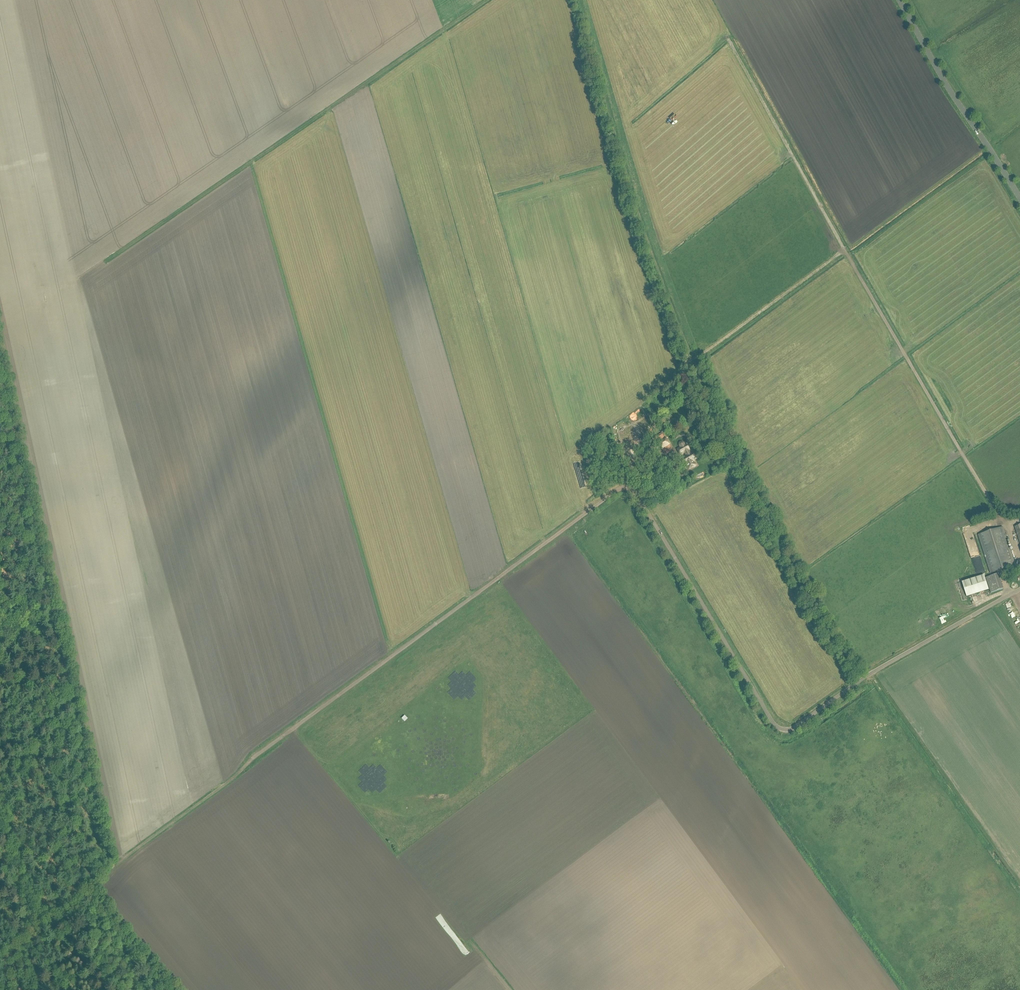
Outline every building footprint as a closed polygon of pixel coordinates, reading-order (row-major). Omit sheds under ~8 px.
[(662,434),(656,438),(659,443),(658,444),(662,450),(663,449),(669,446),(669,445),(666,439),(665,440),(662,434)] [(680,448),(677,450),(680,455),(685,453),(686,455),(680,459),(685,466),(686,465),(689,469),(692,468),(696,465),(693,461),(694,461),(694,459),(695,458),(692,452),(690,453),(688,451),(689,450),(686,444),(685,445),(684,443),(683,442),(681,442),(679,444),(679,446),(680,448)] [(978,535),(990,573),(1015,565),(1003,527),(978,535)] [(1000,572),(993,575),(993,576),(989,577),(994,591),(1003,588),(1002,586),(1005,585),(1000,572)] [(986,574),(963,580),(967,596),(990,590),(986,574)]
